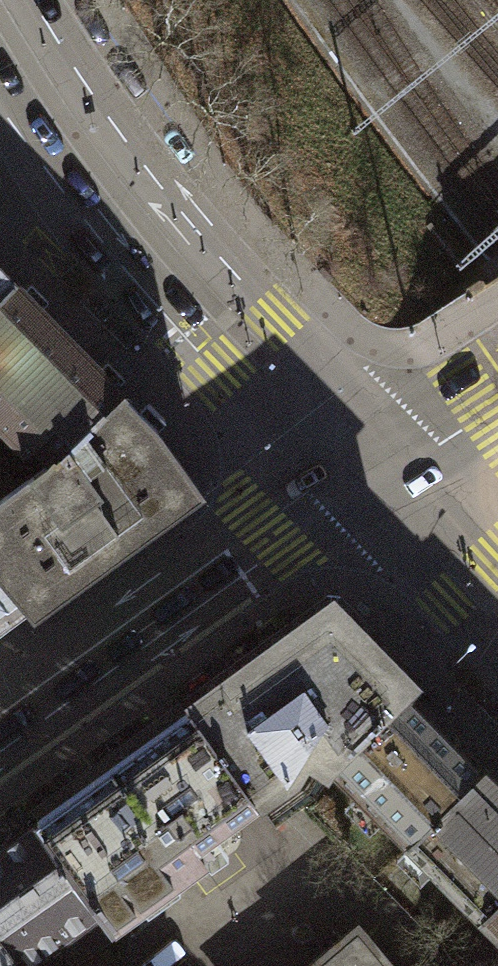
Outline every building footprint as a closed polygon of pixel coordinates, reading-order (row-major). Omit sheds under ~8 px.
[(0,269),(0,301),(16,285),(0,269)] [(16,285),(0,301),(0,424),(29,453),(37,445),(54,462),(123,394),(16,285)] [(54,462),(39,474),(0,502),(0,579),(26,609),(191,490),(191,478),(146,417),(123,394),(54,462)] [(26,609),(0,579),(0,628),(26,609)] [(347,760),(415,693),(332,609),(191,711),(255,799),(289,776),(305,751),(334,770),(345,759),(347,760)] [(409,845),(488,767),(415,693),(347,760),(345,759),(334,770),(409,845)] [(255,799),(191,711),(190,709),(174,721),(34,822),(36,824),(98,910),(110,927),(205,858),(196,846),(242,812),(257,801),(255,799)] [(497,903),(497,777),(488,767),(409,845),(482,919),(497,903)] [(36,824),(0,850),(0,965),(12,965),(14,964),(16,965),(21,965),(98,910),(36,824)] [(482,919),(497,936),(497,903),(482,919)] [(357,934),(318,965),(384,965),(357,934)]
